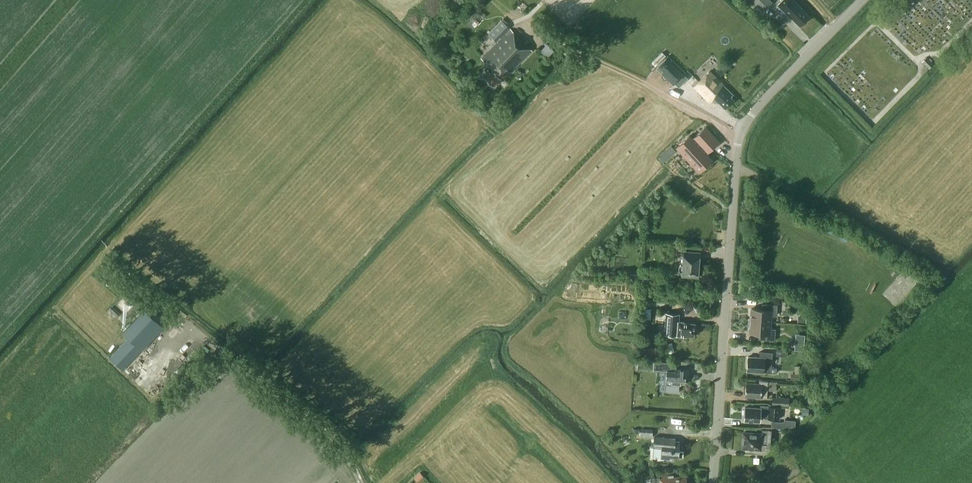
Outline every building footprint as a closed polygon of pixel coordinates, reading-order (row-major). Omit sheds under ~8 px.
[(764,11),(773,3),(770,0),(752,0),(764,11)] [(800,26),(809,16),(801,7),(794,0),(782,0),(777,5),(791,19),(792,18),(800,26)] [(501,21),(489,32),(496,40),(508,29),(501,21)] [(510,72),(532,50),(511,30),(482,59),(493,70),(491,73),(488,71),(483,76),(494,87),(501,80),(502,81),(510,71),(510,72)] [(548,42),(542,49),(549,55),(555,48),(548,42)] [(735,61),(727,53),(720,61),(727,68),(735,61)] [(656,67),(673,84),(685,73),(668,56),(656,67)] [(921,61),(928,68),(933,64),(925,57),(921,61)] [(725,108),(733,99),(730,97),(732,95),(709,72),(694,86),(710,102),(715,97),(725,108)] [(706,129),(693,140),(690,137),(679,148),(701,172),(713,161),(707,155),(719,143),(706,129)] [(672,145),(659,157),(664,162),(676,150),(672,145)] [(700,252),(684,251),(683,265),(681,265),(679,266),(679,270),(680,272),(682,272),(682,276),(698,277),(698,274),(700,273),(700,268),(699,267),(700,252)] [(644,296),(644,300),(647,302),(650,302),(653,300),(653,296),(650,294),(650,289),(647,289),(647,294),(644,296)] [(751,308),(750,320),(771,322),(771,310),(777,310),(777,304),(762,303),(762,309),(751,308)] [(163,327),(144,308),(122,331),(129,338),(110,358),(123,370),(163,327)] [(694,327),(695,323),(684,322),(684,321),(678,320),(679,313),(665,312),(664,334),(685,336),(685,335),(694,336),(694,334),(696,333),(696,330),(695,328),(695,327),(694,327)] [(750,320),(749,333),(760,333),(760,339),(775,340),(776,329),(770,328),(771,322),(750,320)] [(796,341),(795,350),(802,350),(803,342),(796,341)] [(748,356),(747,371),(771,372),(773,352),(760,352),(759,357),(748,356)] [(654,361),(653,369),(667,370),(666,381),(665,391),(679,392),(679,383),(685,383),(685,378),(688,379),(689,369),(676,368),(676,363),(654,361)] [(761,397),(766,397),(768,381),(759,381),(759,383),(746,382),(745,396),(761,397)] [(789,398),(773,397),(772,404),(789,406),(789,398)] [(744,414),(745,414),(744,420),(760,421),(760,416),(768,416),(768,418),(779,419),(780,406),(760,405),(760,408),(745,407),(745,409),(744,409),(744,414)] [(795,420),(784,420),(784,422),(772,422),(772,427),(795,428),(795,420)] [(653,429),(641,429),(640,436),(652,437),(653,429)] [(742,445),(743,445),(742,447),(745,447),(745,448),(750,449),(750,448),(760,448),(761,444),(774,445),(775,430),(761,429),(761,433),(743,432),(743,439),(742,439),(742,445)] [(653,446),(661,446),(661,457),(667,457),(667,460),(674,460),(674,457),(683,458),(683,450),(679,450),(680,441),(675,441),(675,438),(653,436),(653,446)] [(652,477),(652,482),(687,482),(686,476),(673,477),(673,475),(656,476),(652,477)]
